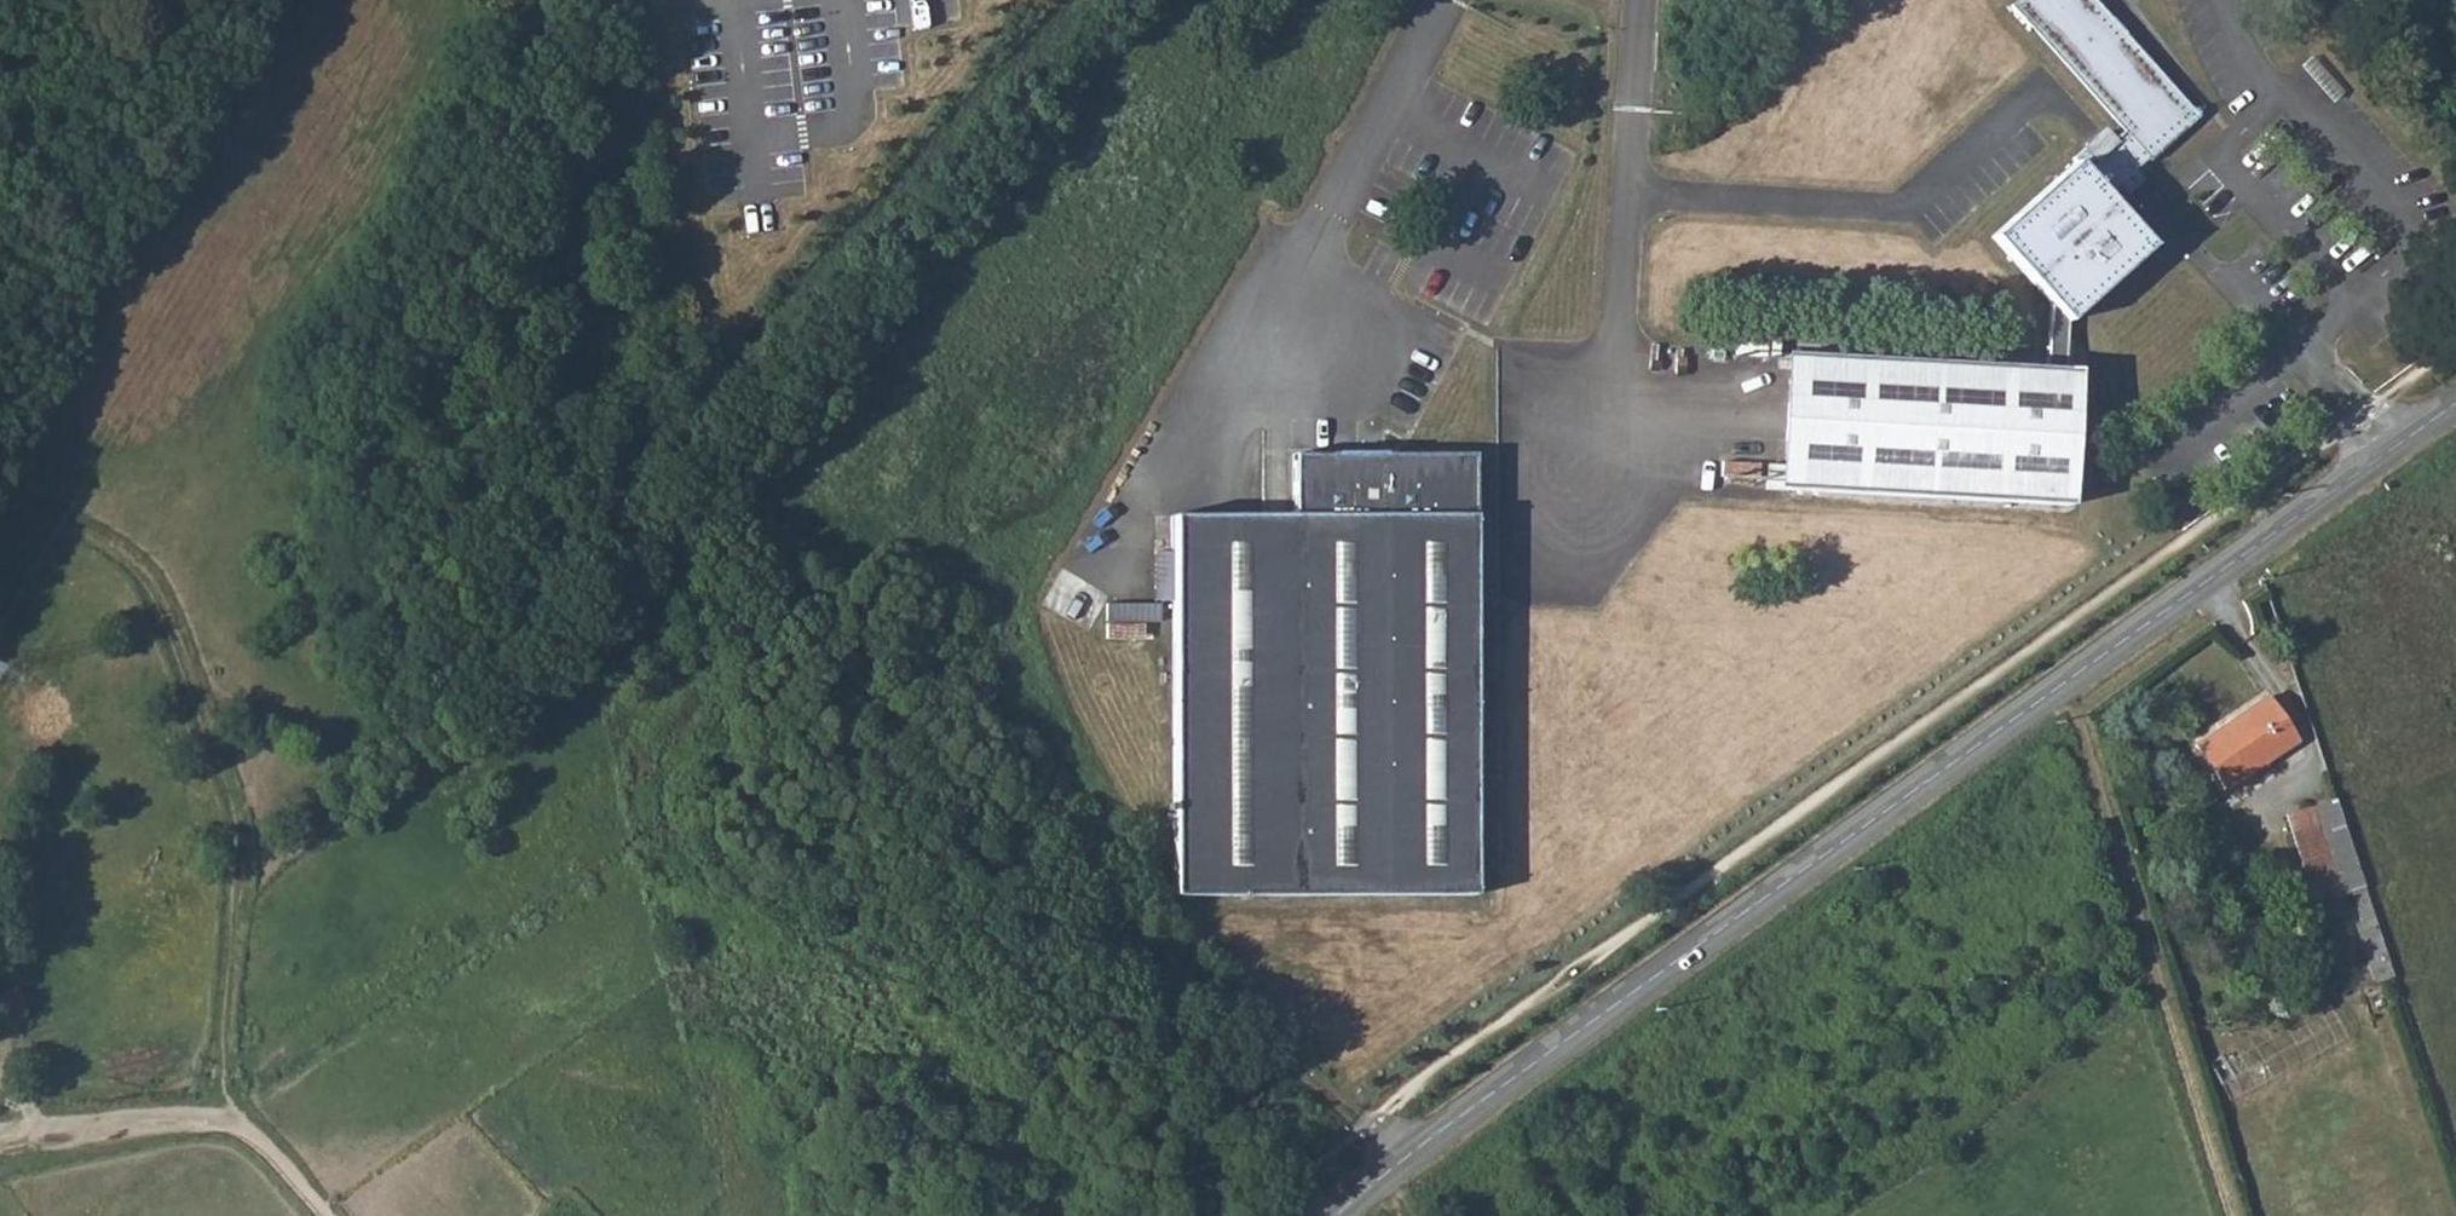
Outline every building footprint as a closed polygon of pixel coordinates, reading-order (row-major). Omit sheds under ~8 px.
[(2027,362),(2077,415),(2078,365),(2067,365),(2069,317),(2150,243),(2105,192),(2121,178),(2128,185),(2140,174),(2133,166),(2149,152),(2153,154),(2198,111),(2098,0),(2018,0),(2014,3),(2124,129),(2109,141),(2098,129),(2073,152),(2079,161),(1996,236),(2051,299),(2049,363),(2027,362)] [(2077,415),(2027,362),(1800,357),(1799,468),(1780,468),(1780,490),(2076,496),(2077,415)] [(1486,895),(1489,454),(1395,453),(1308,453),(1308,513),(1187,512),(1186,598),(1185,893),(1486,895)] [(1186,598),(1187,512),(1169,512),(1169,585),(1175,585),(1175,598),(1186,598)] [(2265,695),(2194,742),(2227,789),(2298,741),(2265,695)] [(2381,937),(2337,801),(2289,816),(2316,903),(2349,892),(2360,922),(2355,924),(2362,942),(2381,937)]
